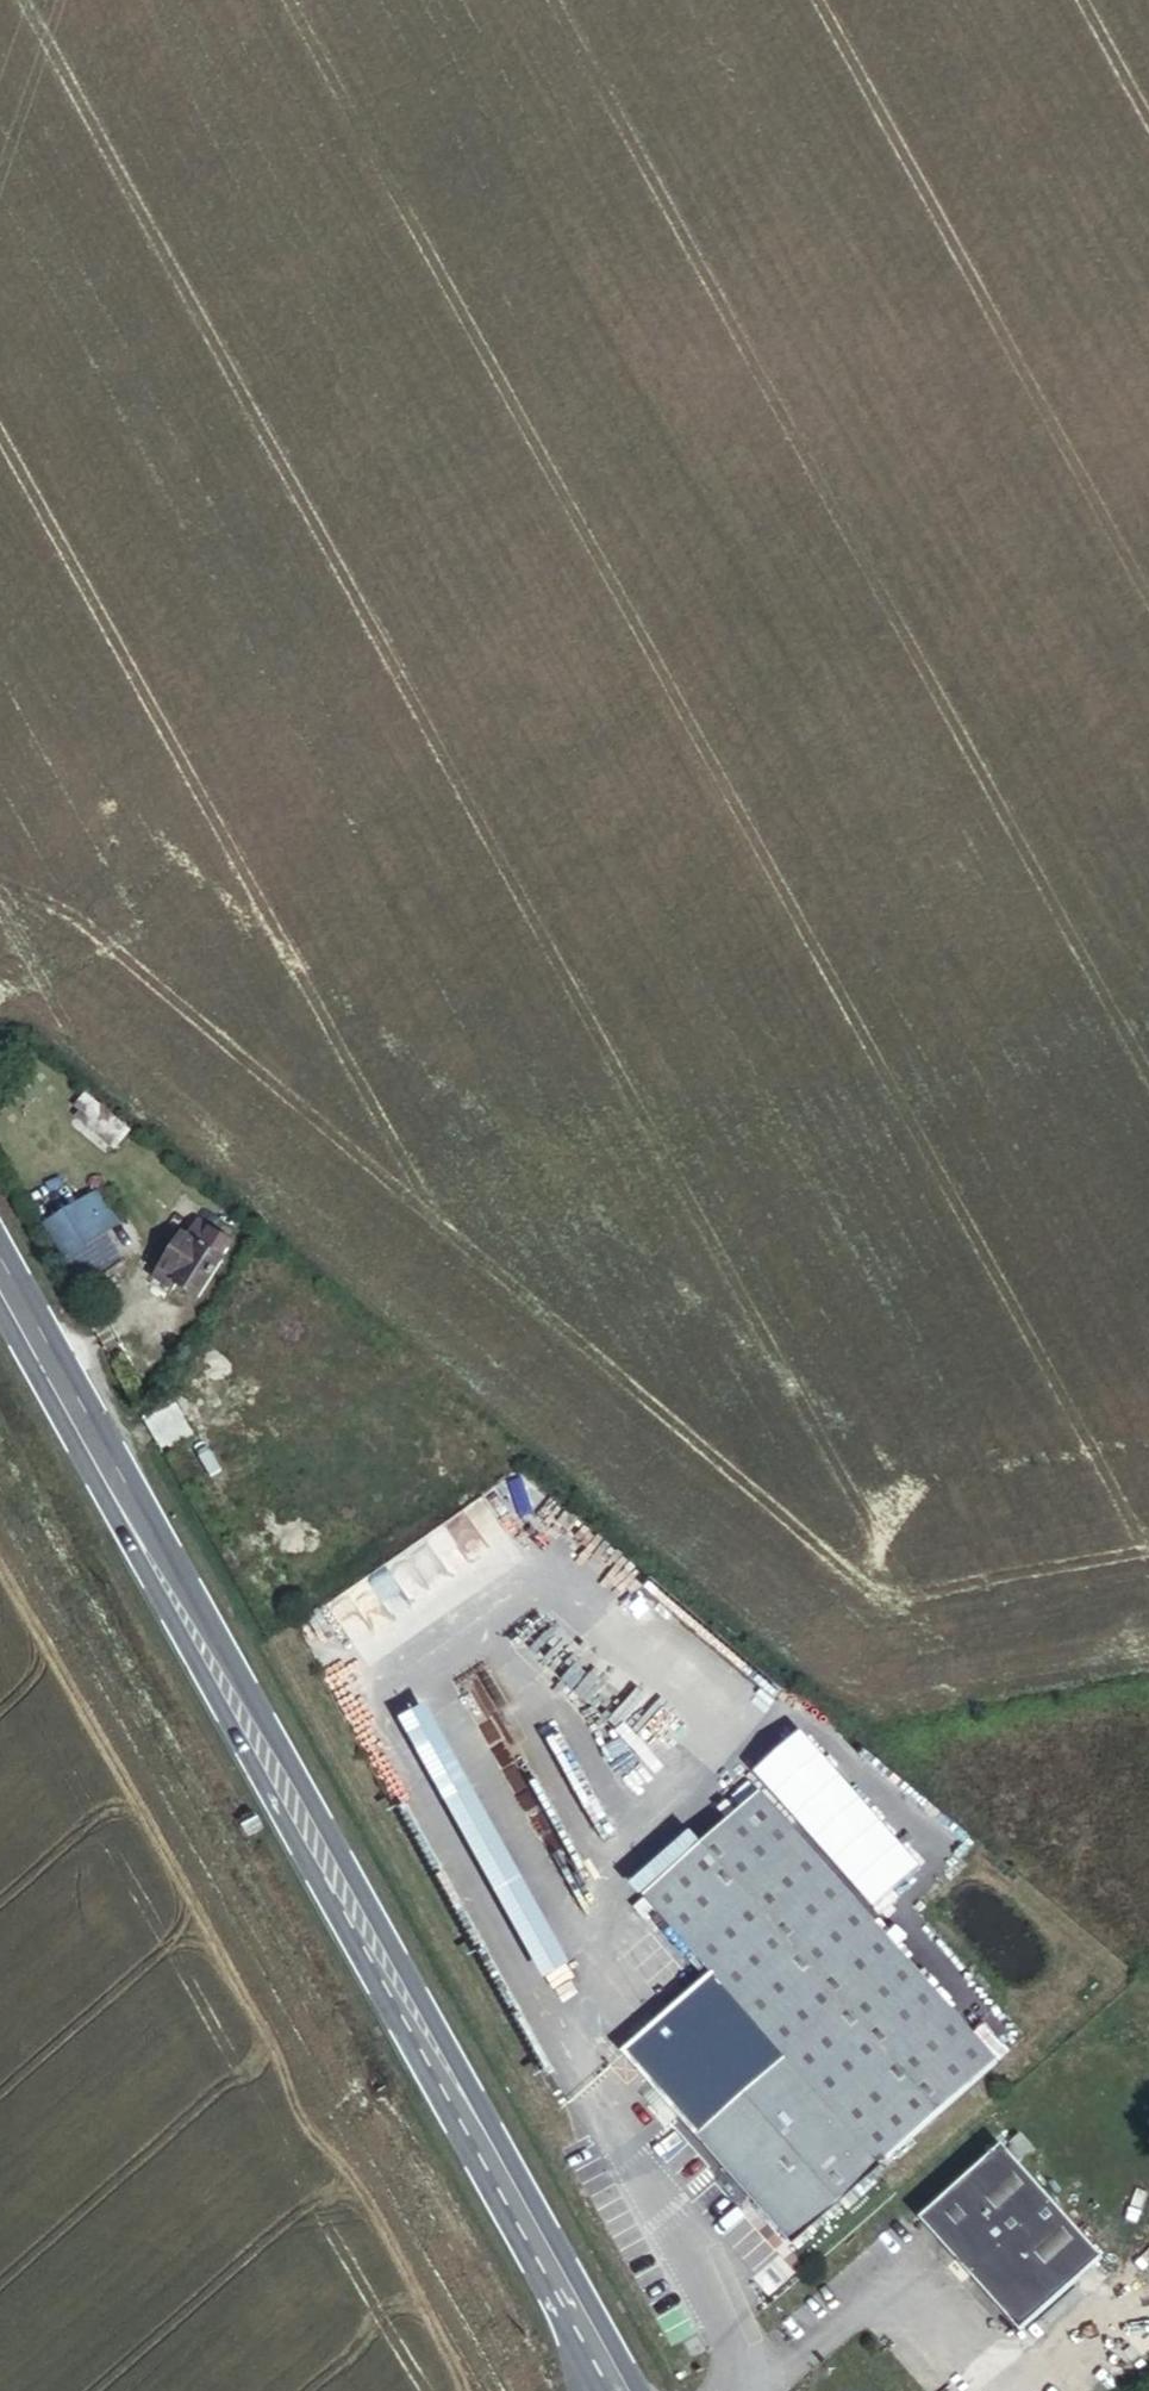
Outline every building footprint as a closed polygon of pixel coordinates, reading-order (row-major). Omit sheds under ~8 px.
[(98,1212),(90,1200),(47,1226),(65,1253),(126,1218),(115,1201),(98,1212)] [(230,1251),(191,1224),(159,1270),(175,1281),(171,1288),(194,1304),(230,1251)] [(749,1793),(635,1894),(776,2054),(687,2133),(783,2243),(987,2063),(749,1793)] [(992,2029),(980,2038),(999,2063),(1011,2054),(992,2029)] [(992,2145),(910,2217),(1009,2331),(1092,2258),(992,2145)]
